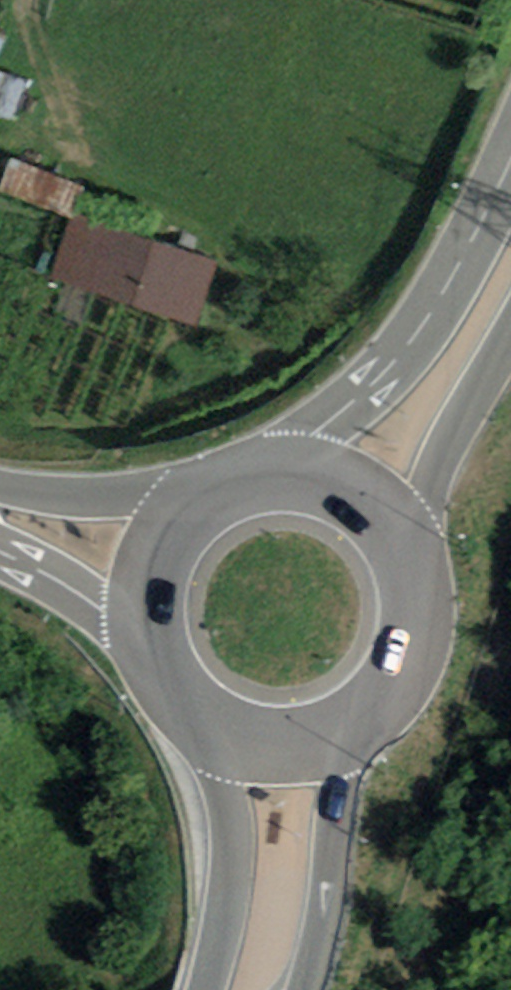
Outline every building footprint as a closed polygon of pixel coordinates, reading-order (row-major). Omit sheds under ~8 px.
[(68,211),(49,275),(204,320),(222,256),(68,211)]
